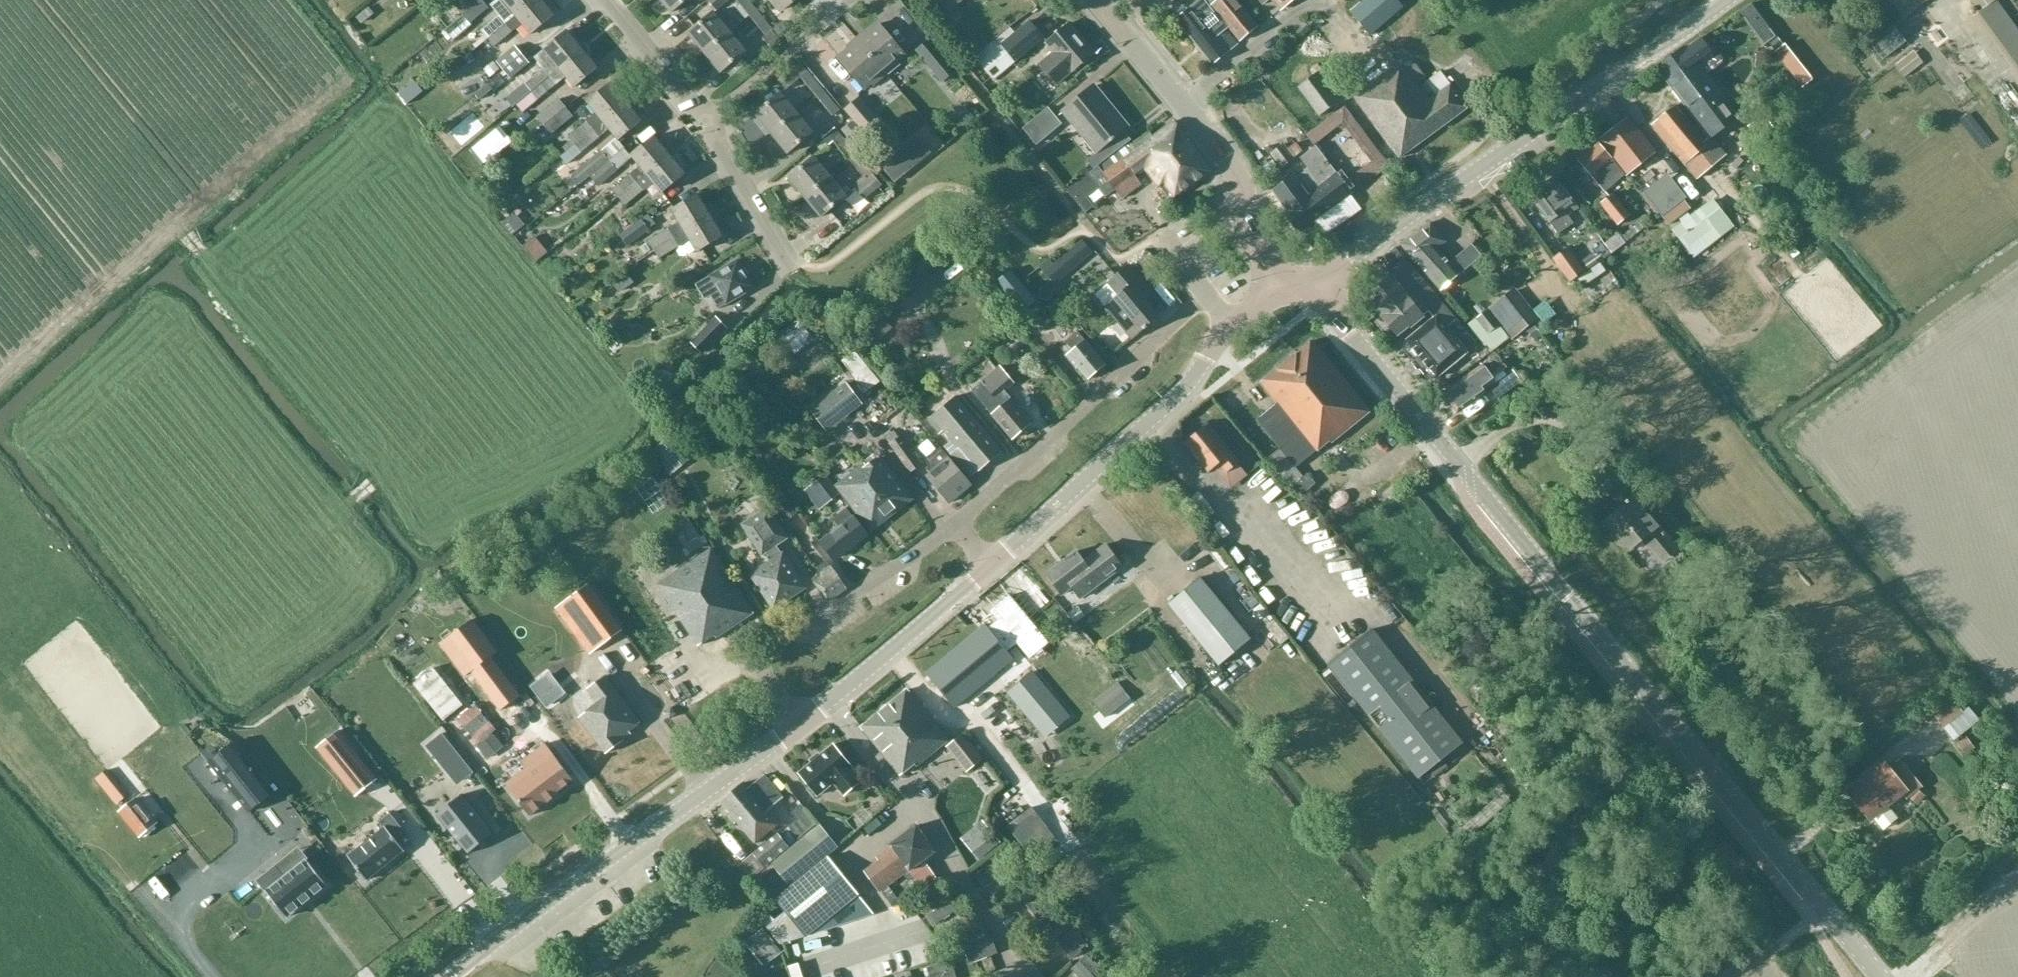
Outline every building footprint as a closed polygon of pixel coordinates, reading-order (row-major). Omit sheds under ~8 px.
[(455,5),(463,15),(480,0),(461,0),(455,5)] [(463,15),(470,24),(489,8),(483,0),(480,0),(463,15)] [(537,0),(501,0),(509,10),(501,16),(500,15),(481,31),(488,40),(537,0)] [(531,36),(554,17),(541,0),(537,0),(488,40),(495,48),(514,32),(522,25),(531,36)] [(671,13),(688,0),(661,0),(671,13)] [(708,1),(717,11),(722,7),(730,0),(709,0),(708,1)] [(749,0),(735,0),(750,18),(758,11),(749,0)] [(781,12),(797,0),(771,0),(781,12)] [(965,0),(930,0),(935,6),(939,2),(950,13),(965,0)] [(1235,0),(1200,0),(1176,20),(1212,65),(1239,44),(1227,30),(1229,28),(1240,43),(1258,28),(1235,0)] [(1281,9),(1293,0),(1273,0),(1281,9)] [(1351,12),(1370,35),(1404,7),(1398,0),(1365,0),(1351,12)] [(1978,11),(1979,12),(1972,18),(2017,78),(2017,28),(1998,0),(1970,0),(1978,11)] [(368,8),(356,18),(361,24),(373,14),(368,8)] [(766,36),(773,30),(758,11),(750,18),(766,36)] [(705,53),(732,32),(739,26),(733,19),(725,24),(716,12),(689,33),(705,53)] [(996,38),(974,56),(994,81),(1015,63),(1044,39),(1031,22),(1002,45),(996,38)] [(900,63),(907,57),(879,24),(868,34),(866,32),(856,40),(888,76),(902,65),(900,63)] [(1057,86),(1070,74),(1095,54),(1070,24),(1045,44),(1052,52),(1039,63),(1057,86)] [(532,93),(582,51),(567,32),(544,51),(553,62),(543,69),(543,68),(525,84),(532,93)] [(721,73),(748,52),(732,32),(705,53),(721,73)] [(1778,37),(1770,43),(1775,50),(1783,43),(1778,37)] [(1713,56),(1700,39),(1686,50),(1685,48),(1658,68),(1713,137),(1739,119),(1700,66),(1713,56)] [(874,88),(888,76),(856,40),(847,49),(848,51),(839,59),(866,90),(872,85),(874,88)] [(955,71),(930,40),(916,51),(941,83),(955,71)] [(515,46),(496,61),(503,69),(522,53),(515,46)] [(566,78),(575,88),(598,69),(582,51),(532,93),(538,101),(557,85),(566,78)] [(503,69),(511,79),(530,64),(522,53),(503,69)] [(1904,58),(1895,65),(1904,77),(1913,70),(1904,58)] [(813,59),(806,66),(820,80),(827,73),(813,59)] [(824,92),(808,72),(800,62),(778,80),(786,90),(801,78),(817,98),(824,92)] [(494,63),(484,70),(490,77),(499,69),(494,63)] [(1420,87),(1418,85),(1426,79),(1416,63),(1406,69),(1403,65),(1391,73),(1388,70),(1354,96),(1355,98),(1348,103),(1354,111),(1361,105),(1389,143),(1379,150),(1386,160),(1396,152),(1400,158),(1467,109),(1441,71),(1427,82),(1420,87)] [(503,74),(473,96),(481,107),(511,85),(503,74)] [(1321,117),(1339,104),(1318,74),(1299,87),(1321,117)] [(506,104),(523,94),(518,85),(501,96),(506,104)] [(575,144),(626,104),(611,85),(587,103),(596,114),(587,121),(569,136),(575,144)] [(1092,87),(1061,113),(1096,154),(1088,160),(1096,169),(1099,167),(1128,144),(1132,141),(1124,131),(1127,129),(1092,87)] [(519,114),(535,100),(528,92),(512,105),(519,114)] [(834,119),(841,113),(824,92),(817,98),(834,119)] [(772,135),(798,113),(782,93),(756,115),(772,135)] [(880,121),(859,97),(845,109),(854,120),(845,128),(856,141),(880,121)] [(566,106),(559,98),(534,119),(541,127),(566,106)] [(609,131),(618,141),(641,123),(626,104),(575,144),(582,153),(600,139),(599,138),(609,131)] [(566,106),(544,125),(552,135),(574,116),(566,106)] [(1692,126),(1674,106),(1652,125),(1696,181),(1727,156),(1699,120),(1692,126)] [(1037,145),(1062,124),(1049,108),(1023,129),(1037,145)] [(952,122),(960,132),(975,120),(967,110),(952,122)] [(788,154),(814,133),(798,113),(772,135),(788,154)] [(1626,176),(1655,153),(1629,119),(1599,143),(1626,176)] [(1068,190),(1085,214),(1086,213),(1094,207),(1084,195),(1097,184),(1106,197),(1115,191),(1116,191),(1117,191),(1123,199),(1142,185),(1136,177),(1137,177),(1137,176),(1145,170),(1158,189),(1162,182),(1174,200),(1204,179),(1205,178),(1214,172),(1187,135),(1184,137),(1174,123),(1149,140),(1150,141),(1134,152),(1128,144),(1099,167),(1096,169),(1089,174),(1084,178),(1068,190)] [(501,127),(470,151),(482,167),(513,142),(501,127)] [(858,156),(842,136),(836,127),(822,138),(829,146),(834,142),(850,162),(858,156)] [(670,157),(659,143),(655,137),(631,156),(640,167),(612,190),(614,191),(611,193),(616,199),(618,197),(619,198),(670,157)] [(919,139),(882,170),(894,185),(932,155),(919,139)] [(1270,154),(1282,169),(1304,152),(1297,142),(1287,150),(1283,144),(1270,154)] [(1605,193),(1626,176),(1599,143),(1578,162),(1605,193)] [(1291,179),(1274,192),(1289,212),(1285,214),(1299,232),(1300,231),(1312,247),(1362,209),(1351,195),(1339,178),(1315,147),(1301,158),(1308,169),(1305,172),(1297,177),(1294,173),(1289,177),(1290,178),(1291,179)] [(582,184),(591,177),(610,160),(601,150),(573,174),(582,184)] [(865,200),(883,186),(858,156),(850,162),(864,178),(853,186),(865,200)] [(670,157),(619,198),(626,207),(654,184),(662,194),(684,178),(686,176),(670,157)] [(806,198),(832,177),(816,157),(790,179),(806,198)] [(610,160),(591,177),(599,187),(619,170),(611,160),(610,160)] [(832,177),(806,198),(822,218),(852,192),(846,184),(841,188),(833,178),(832,177)] [(1569,216),(1578,210),(1560,185),(1550,191),(1547,185),(1531,196),(1558,236),(1574,224),(1569,216)] [(1630,216),(1626,211),(1613,193),(1600,203),(1613,221),(1617,226),(1630,216)] [(654,250),(711,216),(698,196),(672,211),(679,222),(668,229),(648,241),(654,250)] [(1693,258),(1721,237),(1735,226),(1713,199),(1690,217),(1688,215),(1680,220),(1682,223),(1672,231),(1685,249),(1693,258)] [(502,220),(514,235),(525,225),(513,211),(502,220)] [(656,224),(648,214),(620,235),(628,245),(656,224)] [(690,241),(697,253),(723,237),(711,216),(654,250),(660,260),(679,248),(690,241)] [(1444,245),(1446,243),(1431,223),(1401,244),(1417,264),(1439,291),(1459,276),(1482,256),(1472,244),(1455,258),(1450,263),(1438,249),(1444,245)] [(1640,223),(1635,227),(1639,232),(1645,228),(1640,223)] [(523,247),(536,262),(548,253),(535,237),(523,247)] [(915,292),(958,255),(946,241),(903,277),(915,292)] [(1083,241),(1070,252),(1080,263),(1093,253),(1083,241)] [(1552,259),(1569,282),(1585,271),(1567,247),(1552,259)] [(1147,273),(1159,264),(1150,253),(1138,263),(1147,273)] [(710,277),(696,285),(704,299),(710,296),(718,310),(754,288),(737,261),(710,277)] [(1448,309),(1425,282),(1409,262),(1369,296),(1385,315),(1383,317),(1398,337),(1409,328),(1411,330),(1426,317),(1418,308),(1424,303),(1433,314),(1436,311),(1439,316),(1448,309)] [(1056,263),(1045,272),(1055,284),(1066,275),(1056,263)] [(1138,294),(1147,286),(1130,265),(1095,296),(1105,308),(1106,307),(1131,339),(1158,318),(1138,294)] [(1493,352),(1527,326),(1539,317),(1517,289),(1469,327),(1483,344),(1487,346),(1493,352)] [(1537,312),(1551,303),(1543,290),(1529,298),(1537,312)] [(1053,321),(1037,303),(1014,324),(1024,335),(1035,325),(1041,331),(1053,321)] [(1477,345),(1465,330),(1448,309),(1439,316),(1435,319),(1434,319),(1406,342),(1403,350),(1427,380),(1436,379),(1469,353),(1469,352),(1477,345)] [(716,316),(691,342),(704,355),(729,329),(716,316)] [(1535,328),(1528,334),(1535,342),(1541,336),(1535,328)] [(1072,351),(1067,355),(1088,380),(1105,365),(1077,332),(1065,342),(1072,351)] [(1318,452),(1369,414),(1313,342),(1262,383),(1278,403),(1258,420),(1280,450),(1267,460),(1283,480),(1283,479),(1291,489),(1296,484),(1304,493),(1316,483),(1308,473),(1304,476),(1297,468),(1317,452),(1318,452)] [(853,350),(841,359),(863,389),(875,380),(853,350)] [(1032,424),(1010,399),(1004,404),(999,398),(1016,384),(1001,365),(981,382),(994,398),(985,406),(1013,440),(1032,424)] [(1502,371),(1492,378),(1483,366),(1444,393),(1458,412),(1488,390),(1487,389),(1489,387),(1498,398),(1522,382),(1512,369),(1505,375),(1502,371)] [(663,372),(660,382),(670,384),(673,374),(663,372)] [(846,382),(810,410),(827,432),(863,404),(846,382)] [(870,400),(881,410),(889,402),(878,392),(870,400)] [(971,478),(1003,454),(957,397),(928,420),(940,435),(944,432),(958,449),(951,455),(971,478)] [(1187,444),(1209,473),(1216,467),(1230,486),(1247,474),(1209,426),(1198,435),(1195,433),(1189,437),(1190,442),(1187,444)] [(901,436),(899,437),(894,431),(886,436),(891,443),(890,443),(910,473),(922,465),(901,436)] [(669,436),(654,449),(673,472),(688,459),(669,436)] [(972,485),(948,457),(940,447),(926,459),(929,467),(926,469),(930,473),(926,476),(949,504),(972,485)] [(865,464),(837,486),(871,530),(913,500),(879,457),(867,465),(865,464)] [(810,487),(825,506),(841,493),(825,474),(810,487)] [(1631,550),(1643,540),(1663,563),(1678,550),(1669,540),(1670,539),(1661,528),(1660,529),(1616,477),(1604,487),(1622,509),(1607,521),(1631,550)] [(770,496),(788,521),(798,513),(780,489),(770,496)] [(806,588),(778,546),(789,539),(767,507),(740,525),(763,557),(768,553),(773,560),(750,575),(774,610),(806,588)] [(712,548),(704,536),(684,509),(667,520),(685,548),(682,550),(690,563),(658,585),(697,645),(716,634),(718,637),(755,612),(712,548)] [(853,516),(853,517),(847,509),(833,519),(839,527),(820,541),(834,561),(868,535),(853,516)] [(1081,599),(1094,589),(1124,566),(1106,543),(1083,561),(1077,552),(1047,575),(1063,597),(1074,589),(1081,599)] [(832,566),(831,567),(827,561),(816,569),(820,574),(818,575),(811,579),(827,602),(848,588),(832,566)] [(1110,591),(1124,579),(1117,572),(1104,584),(1110,591)] [(1168,604),(1219,666),(1252,639),(1201,577),(1168,604)] [(589,585),(568,601),(601,646),(622,630),(589,585)] [(1002,592),(985,607),(993,618),(992,619),(987,623),(1009,653),(1015,648),(1016,648),(1017,649),(1024,660),(1045,644),(1037,634),(1002,592)] [(1084,616),(1077,606),(1067,614),(1075,623),(1084,616)] [(472,620),(447,639),(501,710),(520,696),(491,657),(497,653),(472,620)] [(987,623),(928,673),(956,708),(1014,659),(1009,653),(987,623)] [(1328,665),(1418,779),(1464,742),(1374,629),(1328,665)] [(434,668),(413,684),(443,721),(463,705),(434,667),(434,668)] [(1033,670),(1008,692),(1041,730),(1066,708),(1033,670)] [(549,675),(529,689),(545,710),(564,695),(549,675)] [(598,704),(579,718),(606,754),(624,741),(623,740),(631,734),(629,731),(641,723),(605,676),(587,690),(598,704)] [(1105,718),(1131,699),(1118,682),(1092,702),(1105,718)] [(902,776),(946,739),(906,690),(861,727),(902,776)] [(1932,713),(1943,728),(1962,713),(1950,699),(1932,713)] [(670,718),(676,713),(671,707),(664,712),(670,718)] [(338,729),(317,746),(355,793),(376,777),(338,729)] [(441,734),(427,746),(457,783),(471,772),(441,734)] [(493,734),(477,747),(487,759),(504,746),(493,734)] [(1966,734),(1956,740),(1966,754),(1976,747),(1966,734)] [(966,773),(982,762),(962,735),(946,747),(966,773)] [(234,743),(209,762),(249,812),(274,793),(234,743)] [(528,767),(507,783),(529,813),(557,791),(556,789),(572,777),(547,743),(523,761),(528,767)] [(854,767),(834,743),(820,755),(818,752),(809,760),(811,762),(798,774),(818,798),(834,784),(845,797),(863,781),(852,769),(854,767)] [(1896,819),(1888,808),(1903,796),(1907,800),(1909,798),(1918,805),(1926,796),(1918,790),(1923,786),(1902,762),(1887,773),(1885,770),(1853,795),(1869,815),(1870,814),(1883,829),(1896,819)] [(127,796),(106,770),(95,779),(116,805),(127,796)] [(770,811),(783,798),(764,776),(749,788),(764,807),(740,826),(755,844),(779,825),(770,811)] [(764,807),(749,788),(746,783),(722,804),(740,826),(764,807)] [(462,795),(437,814),(469,854),(493,834),(462,795)] [(142,835),(155,825),(134,800),(122,810),(142,835)] [(381,802),(372,809),(377,816),(386,808),(382,802),(381,802)] [(799,839),(818,823),(802,803),(790,813),(796,820),(788,826),(799,839)] [(842,821),(851,832),(869,818),(861,807),(842,821)] [(1045,825),(1045,824),(1032,807),(1007,826),(1020,843),(1034,861),(1059,842),(1045,825)] [(384,829),(348,857),(367,880),(404,851),(396,840),(405,832),(390,813),(378,822),(384,829)] [(789,885),(819,863),(840,847),(820,824),(770,865),(789,885)] [(909,881),(915,878),(927,895),(941,885),(925,861),(936,853),(917,824),(890,844),(891,846),(876,856),(879,861),(865,870),(880,893),(882,892),(893,909),(901,904),(888,885),(905,874),(909,881)] [(967,841),(980,854),(994,839),(981,826),(967,841)] [(778,833),(753,854),(765,868),(790,846),(778,833)] [(307,860),(286,877),(277,866),(258,881),(287,917),(327,885),(307,860)] [(770,915),(761,923),(780,946),(781,945),(809,936),(872,915),(857,897),(827,860),(778,901),(786,911),(777,917),(770,915)] [(782,952),(762,929),(746,943),(766,966),(782,952)]
